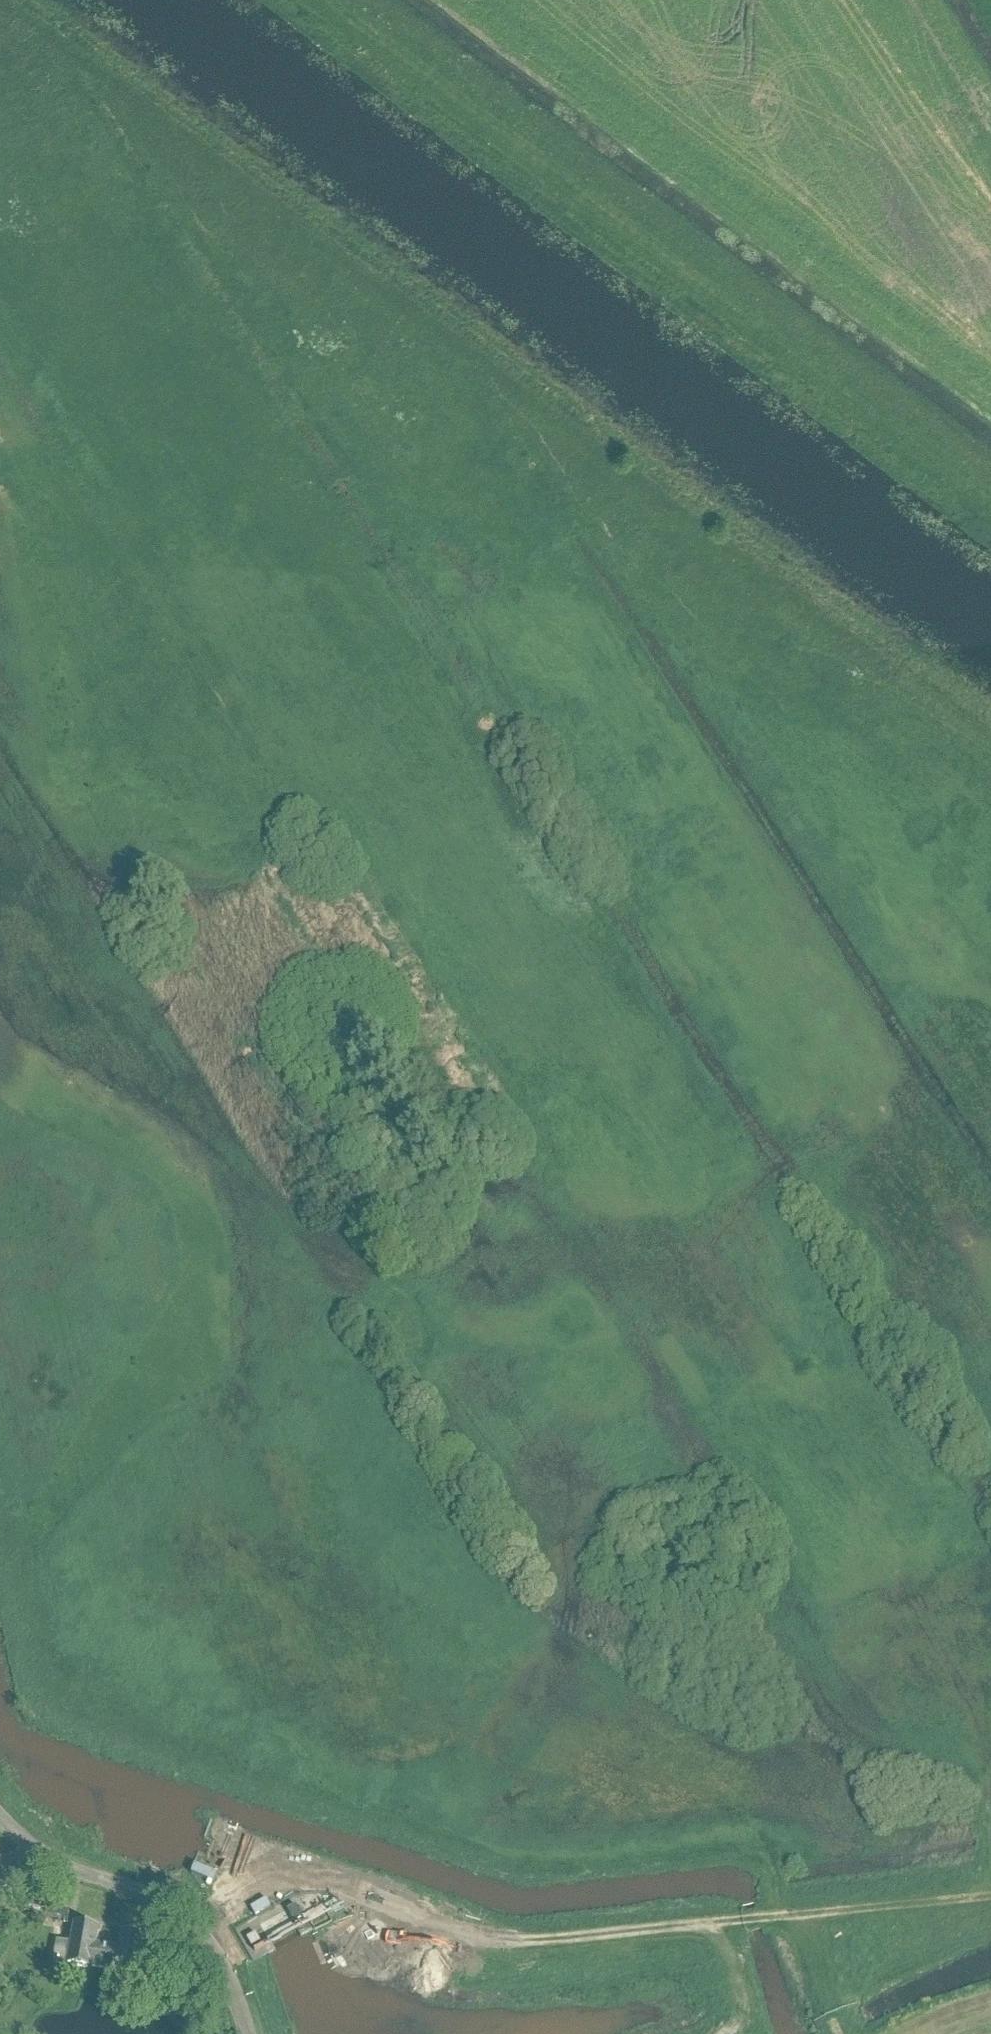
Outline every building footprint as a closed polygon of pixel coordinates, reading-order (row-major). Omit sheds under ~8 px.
[(296,1907),(287,1912),(296,1929),(305,1924),(296,1907)] [(75,1926),(71,1946),(55,1944),(52,1964),(87,1970),(88,1968),(102,1970),(106,1949),(96,1948),(99,1931),(94,1930),(94,1929),(75,1926)] [(106,1949),(102,1970),(116,1973),(116,1975),(136,1978),(146,1979),(153,1939),(123,1934),(120,1952),(106,1949)] [(260,1944),(259,1943),(255,1936),(246,1941),(251,1950),(260,1944)]
